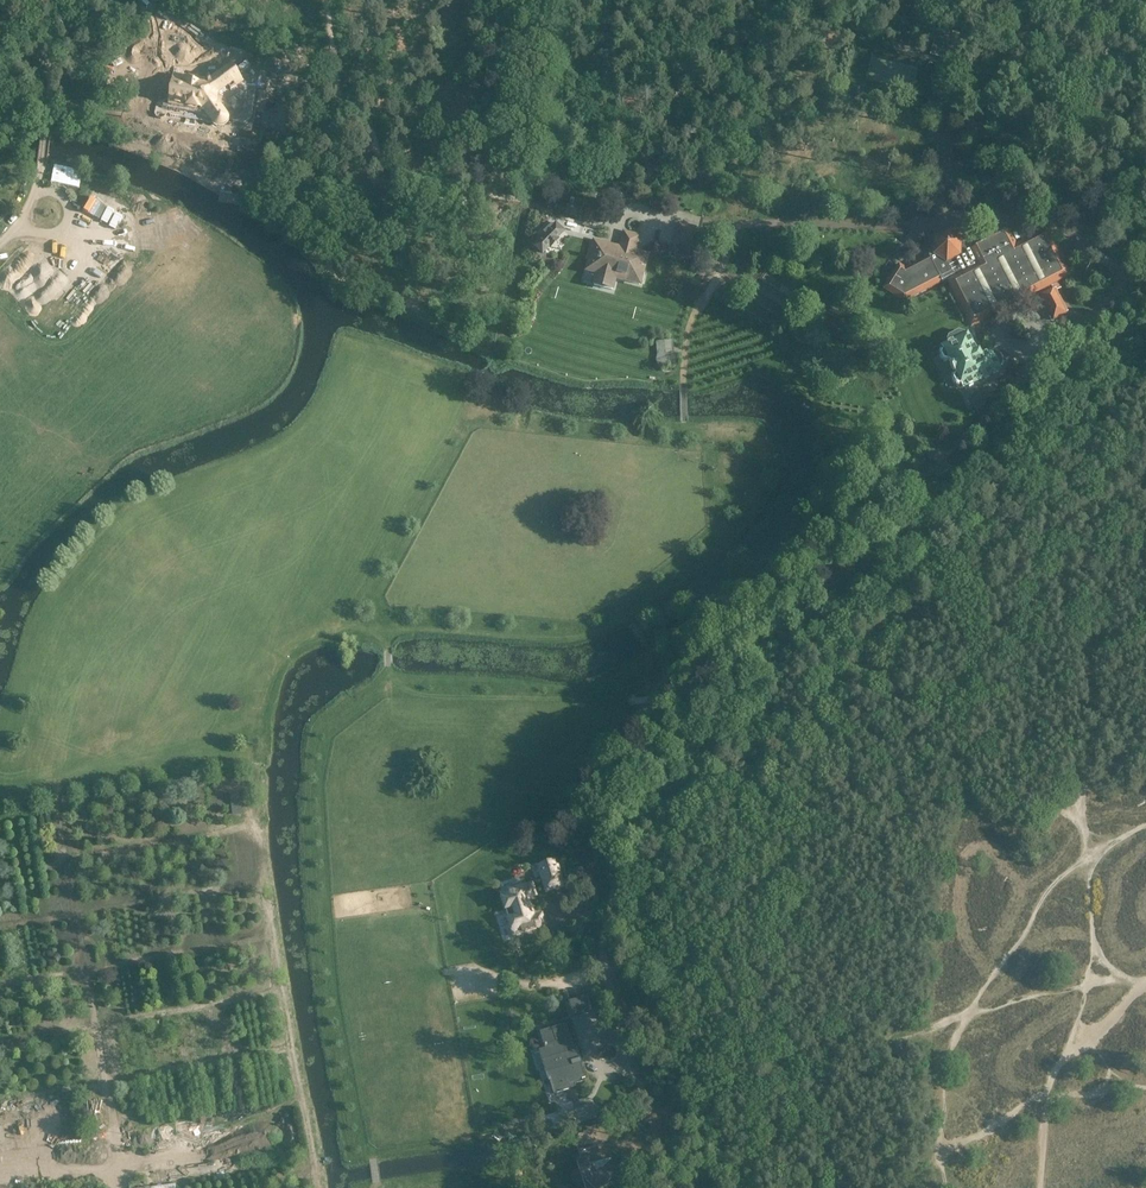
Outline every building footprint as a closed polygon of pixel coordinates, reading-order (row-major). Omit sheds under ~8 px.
[(895,60),(899,94),(921,91),(920,78),(929,76),(928,66),(911,68),(910,58),(895,60)] [(235,86),(243,81),(232,65),(206,83),(173,77),(169,102),(187,105),(188,108),(195,109),(197,107),(204,108),(214,122),(216,125),(218,126),(219,126),(221,126),(222,125),(224,125),(225,124),(226,122),(227,121),(227,120),(227,118),(227,117),(226,116),(225,114),(216,101),(218,93),(233,83),(235,86)] [(596,201),(588,199),(585,209),(593,211),(596,201)] [(562,216),(577,219),(579,210),(564,207),(562,216)] [(579,227),(589,230),(594,212),(584,210),(579,227)] [(695,227),(678,222),(673,245),(689,249),(695,227)] [(546,234),(535,246),(543,253),(564,231),(556,223),(553,226),(551,224),(544,232),(546,234)] [(951,232),(937,239),(936,254),(933,256),(932,255),(908,268),(901,264),(886,287),(905,300),(956,274),(957,277),(950,280),(973,326),(1040,292),(1055,321),(1067,314),(1053,286),(1072,276),(1049,231),(1018,246),(1011,232),(974,250),(968,238),(963,241),(951,232)] [(643,272),(647,256),(637,253),(641,237),(623,232),(619,249),(594,242),(592,249),(591,248),(588,257),(590,258),(587,271),(597,274),(594,286),(611,290),(615,278),(639,285),(641,281),(642,281),(644,272),(643,272)] [(968,334),(944,346),(946,350),(945,350),(944,353),(947,358),(950,359),(958,374),(957,374),(956,377),(959,383),(962,384),(962,383),(964,387),(999,369),(991,352),(982,357),(979,351),(977,352),(968,334)] [(658,367),(669,372),(676,366),(672,339),(656,341),(657,355),(656,359),(658,367)] [(954,390),(943,372),(949,369),(941,356),(930,362),(949,393),(954,390)] [(1001,377),(988,383),(992,390),(997,387),(1003,382),(1001,377)] [(986,388),(970,397),(976,410),(985,402),(983,399),(989,396),(986,388)] [(245,761),(255,761),(254,751),(244,752),(245,761)] [(245,762),(245,771),(254,771),(254,761),(245,762)] [(537,865),(545,893),(565,887),(557,859),(537,865)] [(524,886),(501,893),(506,909),(509,919),(514,935),(535,928),(545,925),(542,914),(533,917),(527,897),(535,894),(532,884),(524,887),(524,886)] [(587,996),(569,1001),(574,1017),(592,1011),(587,996)] [(545,1048),(539,1050),(549,1081),(550,1080),(554,1093),(570,1088),(570,1085),(575,1083),(582,1081),(582,1078),(586,1077),(582,1064),(581,1063),(579,1063),(577,1064),(576,1060),(578,1059),(579,1058),(580,1057),(576,1046),(573,1047),(566,1023),(540,1031),(545,1048)] [(595,1118),(591,1106),(584,1108),(585,1112),(579,1113),(578,1110),(561,1115),(564,1127),(570,1126),(570,1127),(575,1125),(574,1124),(595,1118)] [(606,1164),(604,1159),(599,1142),(580,1147),(583,1157),(578,1158),(587,1187),(604,1187),(605,1187),(613,1187),(614,1187),(615,1185),(616,1185),(616,1183),(617,1182),(617,1181),(617,1180),(617,1178),(617,1177),(617,1176),(616,1174),(616,1173),(606,1164)]
